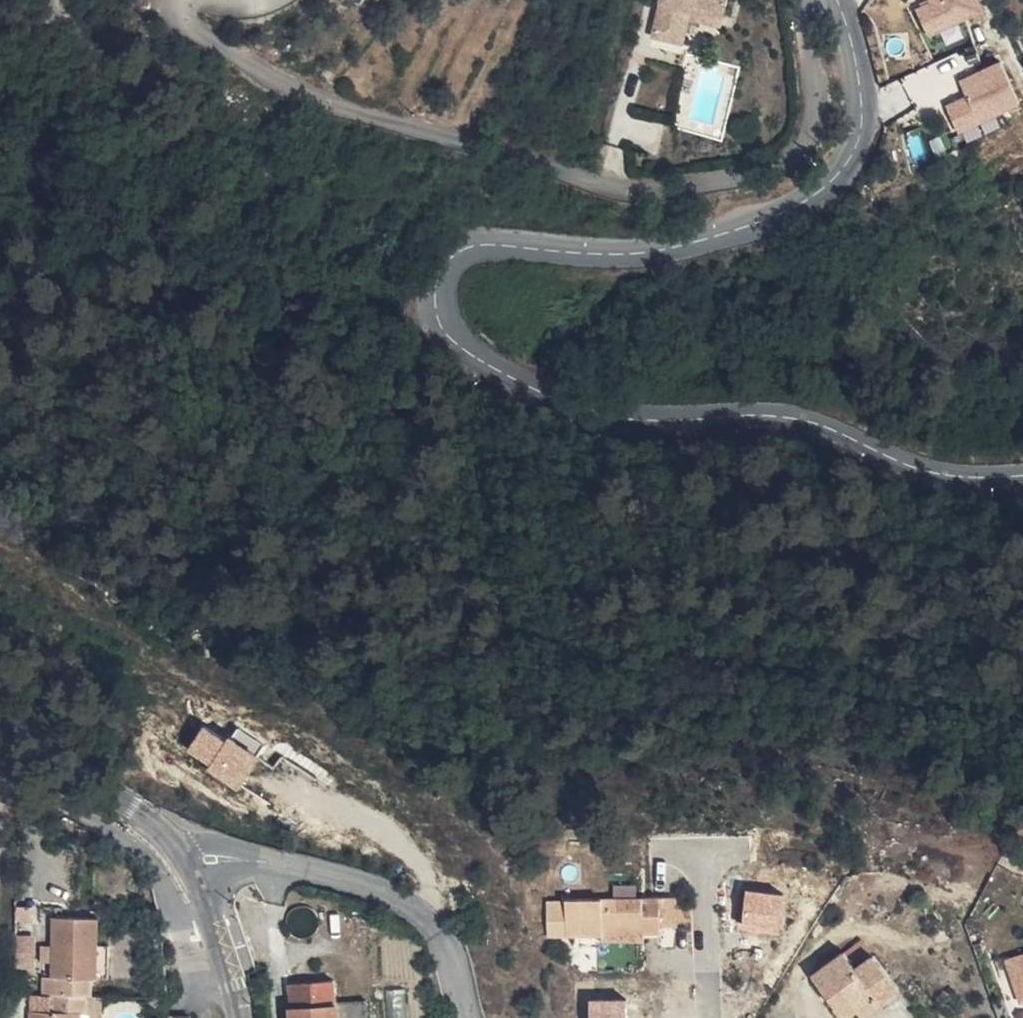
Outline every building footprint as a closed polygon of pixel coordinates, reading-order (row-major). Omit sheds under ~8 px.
[(660,27),(683,30),(687,7),(730,14),(732,0),(665,0),(660,27)] [(918,4),(930,33),(986,10),(981,0),(927,0),(918,4)] [(728,26),(730,14),(687,7),(683,30),(660,27),(658,38),(692,43),(696,22),(728,26)] [(947,101),(960,130),(1022,104),(1022,100),(1005,56),(961,75),(968,93),(947,101)] [(230,738),(208,724),(192,748),(214,762),(211,768),(241,788),(264,754),(233,733),(230,738)] [(31,906),(32,888),(17,889),(17,906),(31,906)] [(562,891),(561,924),(579,925),(610,926),(655,928),(655,919),(677,920),(678,915),(695,915),(695,893),(581,889),(581,892),(562,891)] [(101,914),(57,912),(56,936),(56,957),(54,971),(47,971),(47,991),(92,993),(93,974),(99,974),(100,938),(101,914)] [(655,928),(610,926),(609,945),(656,944),(655,928)] [(56,936),(45,936),(45,957),(56,957),(56,936)] [(114,974),(115,938),(100,938),(99,974),(114,974)] [(865,967),(850,947),(816,971),(847,1014),(861,1005),(878,992),(886,1002),(905,988),(881,955),(865,967)] [(1008,959),(1022,1002),(1022,954),(1008,959)] [(341,975),(291,979),(294,1017),(344,1017),(341,975)] [(407,987),(389,989),(391,1017),(410,1017),(407,987)] [(886,1002),(878,992),(861,1005),(868,1015),(886,1002)] [(44,1003),(43,1011),(35,1011),(35,1017),(74,1017),(75,1004),(44,1003)] [(75,1004),(74,1017),(83,1017),(83,1005),(75,1004)]
